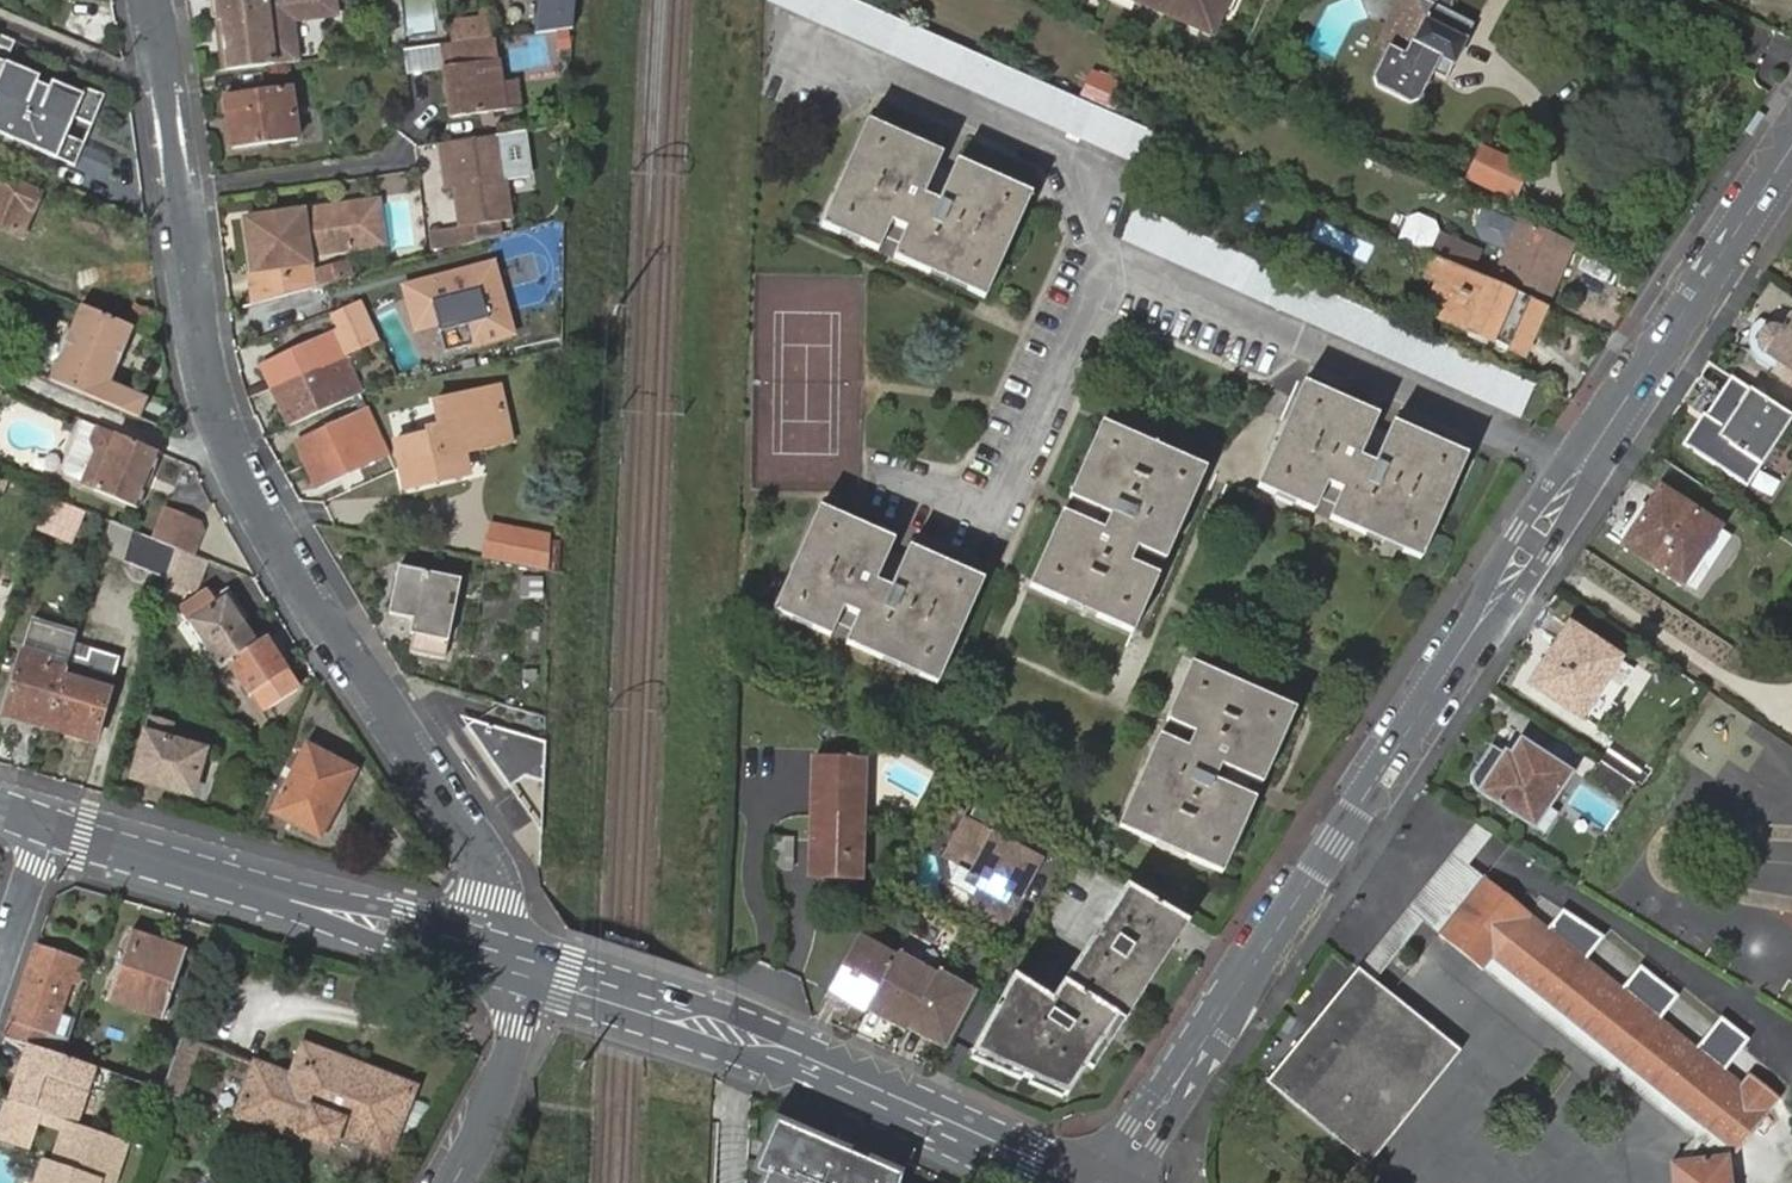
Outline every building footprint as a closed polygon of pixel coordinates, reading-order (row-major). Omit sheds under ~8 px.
[(212,18),(215,17),(218,17),(216,0),(210,0),(212,18)] [(215,17),(217,40),(223,40),(224,49),(218,49),(221,71),(294,62),(289,21),(333,16),(331,0),(216,0),(218,17),(215,17)] [(405,37),(438,33),(433,0),(400,0),(405,37)] [(529,30),(569,31),(570,0),(530,0),(529,30)] [(854,0),(768,0),(1138,163),(1142,154),(1152,131),(854,0)] [(1172,17),(1214,35),(1229,0),(1134,0),(1172,17)] [(1389,49),(1375,78),(1377,87),(1410,103),(1418,100),(1431,73),(1437,76),(1443,62),(1453,66),(1474,25),(1449,12),(1450,0),(1414,0),(1389,49)] [(1379,44),(1389,49),(1414,0),(1402,0),(1379,44)] [(1278,22),(1289,28),(1294,17),(1283,11),(1278,22)] [(492,39),(490,20),(462,23),(463,33),(451,34),(452,44),(492,39)] [(492,39),(452,44),(441,45),(445,85),(451,84),(452,95),(446,95),(449,119),(481,115),(504,112),(501,87),(496,39),(492,39)] [(0,71),(0,136),(75,167),(104,96),(85,88),(83,94),(51,81),(48,87),(36,82),(38,76),(4,61),(0,71)] [(1446,80),(1453,66),(1443,62),(1437,76),(1446,80)] [(1086,67),(1075,95),(1108,108),(1119,81),(1086,67)] [(229,120),(233,147),(233,149),(298,141),(290,86),(225,96),(229,120)] [(848,193),(838,189),(821,226),(840,234),(843,227),(863,235),(860,243),(878,251),(882,244),(885,235),(901,243),(897,250),(894,259),(930,275),(934,267),(970,283),(967,291),(985,299),(1002,262),(991,257),(1004,228),(1015,232),(1031,195),(957,162),(941,199),(925,193),(942,156),(867,122),(851,159),(861,164),(848,193)] [(1163,164),(1173,142),(1152,131),(1142,154),(1163,164)] [(527,132),(500,136),(501,144),(506,173),(506,177),(533,174),(527,132)] [(501,144),(500,136),(440,144),(444,174),(452,173),(454,187),(460,228),(501,222),(512,221),(506,177),(506,173),(501,144)] [(1529,169),(1482,147),(1475,161),(1467,180),(1514,201),(1529,169)] [(851,159),(838,189),(848,193),(861,164),(851,159)] [(446,189),(454,187),(452,173),(444,174),(446,189)] [(30,215),(31,216),(40,192),(0,175),(0,227),(14,233),(22,213),(30,215)] [(367,232),(356,249),(384,244),(377,202),(363,204),(367,232)] [(250,271),(255,305),(314,289),(308,255),(356,249),(367,232),(363,204),(315,211),(316,218),(304,220),(303,213),(248,220),(256,270),(250,271)] [(1534,386),(1378,316),(1147,212),(1136,207),(1122,238),(1520,417),(1534,386)] [(315,211),(303,213),(304,220),(316,218),(315,211)] [(21,237),(30,215),(22,213),(14,233),(21,237)] [(242,222),(250,271),(256,270),(248,220),(242,222)] [(1572,244),(1521,221),(1497,274),(1548,297),(1572,244)] [(502,237),(501,222),(460,228),(444,230),(446,249),(447,252),(502,237)] [(843,227),(840,234),(860,243),(863,235),(843,227)] [(1002,262),(1015,232),(1004,228),(991,257),(1002,262)] [(444,229),(429,231),(431,251),(446,249),(444,229)] [(1440,237),(1431,256),(1435,257),(1459,268),(1465,271),(1469,273),(1478,253),(1440,237)] [(347,274),(341,253),(324,258),(330,279),(347,274)] [(1459,268),(1435,257),(1429,269),(1441,275),(1454,280),(1459,268)] [(462,312),(463,318),(471,345),(512,334),(492,265),(406,289),(417,330),(446,322),(444,317),(462,312)] [(930,275),(967,291),(970,283),(934,267),(930,275)] [(1522,356),(1544,307),(1469,273),(1465,271),(1459,268),(1454,280),(1437,318),(1522,356)] [(161,316),(159,314),(134,304),(139,293),(123,287),(112,314),(154,333),(161,316)] [(342,329),(262,366),(273,388),(344,356),(344,357),(364,348),(375,344),(356,303),(334,313),(342,329)] [(82,306),(50,380),(140,418),(148,400),(109,384),(133,327),(112,319),(82,306)] [(446,322),(463,318),(462,312),(444,317),(446,322)] [(1758,364),(1791,386),(1791,314),(1791,313),(1780,329),(1770,327),(1763,330),(1761,332),(1758,338),(1757,345),(1760,351),(1764,354),(1758,364)] [(344,356),(272,389),(290,427),(361,395),(344,357),(344,356)] [(1748,484),(1791,416),(1791,415),(1732,376),(1706,416),(1703,414),(1684,443),(1748,484)] [(1284,454),(1274,450),(1257,488),(1276,496),(1279,488),(1299,497),(1295,505),(1314,513),(1318,505),(1321,497),(1337,503),(1333,512),(1330,519),(1366,536),(1369,528),(1406,544),(1403,552),(1420,561),(1438,523),(1428,519),(1440,490),(1450,494),(1467,457),(1393,424),(1377,461),(1361,455),(1377,417),(1303,384),(1286,422),(1297,426),(1284,454)] [(459,438),(505,427),(496,389),(434,403),(440,427),(432,429),(433,434),(397,443),(406,482),(465,468),(463,456),(459,438)] [(298,443),(318,488),(389,454),(368,411),(298,443)] [(1286,422),(1274,450),(1284,454),(1297,426),(1286,422)] [(1135,450),(1140,439),(1102,423),(1069,497),(1106,514),(1099,529),(1062,513),(1029,587),(1066,603),(1071,593),(1101,606),(1097,616),(1133,632),(1141,614),(1134,611),(1142,590),(1150,594),(1158,575),(1151,572),(1142,568),(1149,552),(1158,556),(1166,560),(1181,524),(1174,520),(1190,484),(1198,488),(1206,469),(1169,452),(1164,462),(1135,450)] [(509,445),(505,427),(459,438),(463,456),(509,445)] [(167,455),(104,429),(98,444),(103,454),(89,488),(143,511),(167,455)] [(1169,452),(1140,439),(1135,450),(1164,462),(1169,452)] [(465,468),(406,482),(409,494),(468,480),(465,468)] [(1181,524),(1198,488),(1190,484),(1174,520),(1181,524)] [(1279,488),(1276,496),(1295,505),(1299,497),(1279,488)] [(1648,506),(1622,546),(1681,584),(1718,527),(1660,488),(1648,506)] [(1438,523),(1450,494),(1440,490),(1428,519),(1438,523)] [(50,498),(37,529),(73,544),(85,513),(50,498)] [(800,579),(790,575),(774,612),(792,620),(796,612),(816,620),(812,629),(831,637),(834,629),(838,620),(854,627),(850,636),(846,644),(883,660),(886,652),(923,668),(920,676),(937,684),(954,647),(944,643),(957,614),(967,617),(983,580),(910,548),(893,585),(877,578),(894,541),(820,508),(803,545),(813,550),(800,579)] [(167,509),(154,540),(176,549),(192,555),(202,531),(199,522),(167,509)] [(132,530),(111,522),(103,548),(125,556),(123,561),(168,579),(176,549),(154,540),(132,530)] [(494,527),(488,560),(534,570),(548,572),(550,539),(494,527)] [(1366,536),(1403,552),(1406,544),(1369,528),(1366,536)] [(803,545),(790,575),(800,579),(813,550),(803,545)] [(125,556),(103,548),(102,553),(123,561),(125,556)] [(168,579),(167,582),(193,592),(205,561),(192,555),(176,549),(168,579)] [(410,652),(445,659),(448,641),(461,579),(399,567),(389,614),(413,619),(410,634),(414,634),(410,652)] [(522,578),(521,598),(542,599),(542,578),(522,578)] [(1141,614),(1150,594),(1142,590),(1134,611),(1141,614)] [(1071,593),(1066,603),(1097,616),(1101,606),(1071,593)] [(188,621),(219,669),(229,662),(258,643),(244,621),(227,595),(201,612),(188,621)] [(796,612),(792,620),(812,629),(816,620),(796,612)] [(954,647),(967,617),(957,614),(944,643),(954,647)] [(75,644),(77,636),(31,622),(3,715),(49,729),(65,677),(71,656),(75,644)] [(1569,626),(1531,684),(1580,717),(1608,675),(1618,659),(1569,626)] [(276,656),(264,638),(258,643),(229,662),(251,695),(256,692),(262,687),(286,671),(285,670),(276,656)] [(90,649),(75,644),(71,656),(87,661),(90,649)] [(65,677),(49,729),(94,743),(110,690),(120,657),(90,649),(87,661),(71,656),(65,677)] [(883,660),(920,676),(923,668),(886,652),(883,660)] [(1135,812),(1127,808),(1118,827),(1156,844),(1161,833),(1190,846),(1185,857),(1222,873),(1255,799),(1218,783),(1225,767),(1262,783),(1295,709),(1258,693),(1253,704),(1225,690),(1229,680),(1191,663),(1183,682),(1191,685),(1182,705),(1175,701),(1166,719),(1175,723),(1182,727),(1176,743),(1167,739),(1159,736),(1143,772),(1151,776),(1135,812)] [(1258,693),(1229,680),(1225,690),(1253,704),(1258,693)] [(1183,682),(1175,701),(1182,705),(1191,685),(1183,682)] [(172,725),(151,719),(146,734),(134,777),(192,794),(204,751),(168,740),(172,725)] [(540,834),(544,743),(474,720),(467,725),(540,834)] [(1539,801),(1547,807),(1570,773),(1520,741),(1511,756),(1505,753),(1494,769),(1493,767),(1484,765),(1477,767),(1475,769),(1472,774),(1471,781),(1472,786),(1476,790),(1526,821),(1539,801)] [(274,812),(300,825),(302,822),(321,832),(334,808),(353,772),(308,748),(274,812)] [(1602,763),(1633,785),(1641,773),(1608,750),(1600,762),(1602,763)] [(813,818),(863,819),(865,759),(815,758),(813,818)] [(1622,803),(1633,785),(1602,763),(1590,781),(1622,803)] [(1143,772),(1127,808),(1135,812),(1151,776),(1143,772)] [(1534,827),(1547,807),(1539,801),(1526,821),(1534,827)] [(861,878),(863,819),(813,818),(812,877),(861,878)] [(965,820),(946,856),(973,870),(967,881),(978,887),(973,896),(977,910),(995,919),(1007,919),(1039,861),(965,820)] [(1493,836),(1474,823),(1358,969),(1375,983),(1423,923),(1437,935),(1484,879),(1468,866),(1493,836)] [(1161,833),(1156,844),(1185,857),(1190,846),(1161,833)] [(789,836),(765,836),(765,867),(788,867),(789,836)] [(1493,959),(1643,1079),(1679,1035),(1660,1019),(1677,998),(1640,967),(1622,989),(1585,959),(1603,937),(1562,911),(1547,929),(1484,879),(1451,920),(1444,930),(1487,965),(1493,959)] [(1067,1097),(1087,1066),(1119,1017),(1183,918),(1127,885),(1052,1000),(1014,975),(970,1054),(974,1055),(1023,1077),(1031,1081),(1065,1095),(1067,1097)] [(1093,1071),(1189,922),(1183,918),(1119,1017),(1087,1066),(1093,1071)] [(129,934),(107,999),(163,1018),(186,953),(129,934)] [(851,1005),(866,1013),(867,1011),(869,1006),(897,955),(858,935),(829,988),(853,1001),(851,1005)] [(220,937),(215,952),(226,955),(234,958),(239,943),(220,937)] [(37,947),(6,1037),(29,1044),(63,1057),(77,1015),(71,1013),(63,1037),(53,1034),(71,981),(77,983),(83,963),(37,947)] [(898,953),(897,955),(869,1006),(894,1020),(892,1024),(905,1031),(907,1029),(937,974),(898,953)] [(1375,983),(1358,969),(1266,1083),(1369,1166),(1460,1052),(1375,983)] [(938,971),(937,974),(910,1025),(934,1038),(931,1042),(945,1050),(977,992),(938,971)] [(829,988),(827,992),(851,1005),(853,1001),(829,988)] [(869,1006),(867,1011),(892,1024),(894,1020),(869,1006)] [(1679,1035),(1643,1079),(1705,1129),(1742,1084),(1725,1070),(1748,1040),(1721,1019),(1698,1049),(1679,1035)] [(910,1025),(907,1029),(931,1042),(934,1038),(910,1025)] [(199,1044),(182,1037),(163,1091),(180,1097),(199,1044)] [(63,1057),(29,1044),(10,1101),(35,1110),(42,1113),(61,1119),(74,1123),(76,1124),(87,1089),(94,1067),(63,1057)] [(256,1064),(238,1114),(302,1138),(304,1135),(332,1146),(338,1132),(389,1152),(414,1088),(303,1045),(292,1078),(260,1066),(256,1064)] [(1023,1077),(974,1055),(971,1061),(1021,1081),(1023,1077)] [(1742,1084),(1705,1129),(1732,1151),(1735,1153),(1778,1099),(1749,1074),(1742,1084)] [(1063,1100),(1065,1095),(1031,1081),(1029,1085),(1063,1100)] [(10,1101),(8,1100),(0,1126),(0,1135),(31,1146),(42,1113),(35,1110),(10,1101)] [(773,1114),(747,1174),(757,1181),(757,1182),(901,1182),(904,1167),(773,1114)] [(74,1123),(61,1119),(45,1164),(58,1169),(74,1123)] [(76,1124),(74,1123),(58,1169),(45,1164),(38,1182),(111,1182),(126,1142),(76,1124)] [(1732,1151),(1705,1129),(1679,1163),(1726,1158),(1732,1151)] [(1679,1163),(1670,1164),(1672,1182),(1730,1182),(1726,1158),(1679,1163)]
